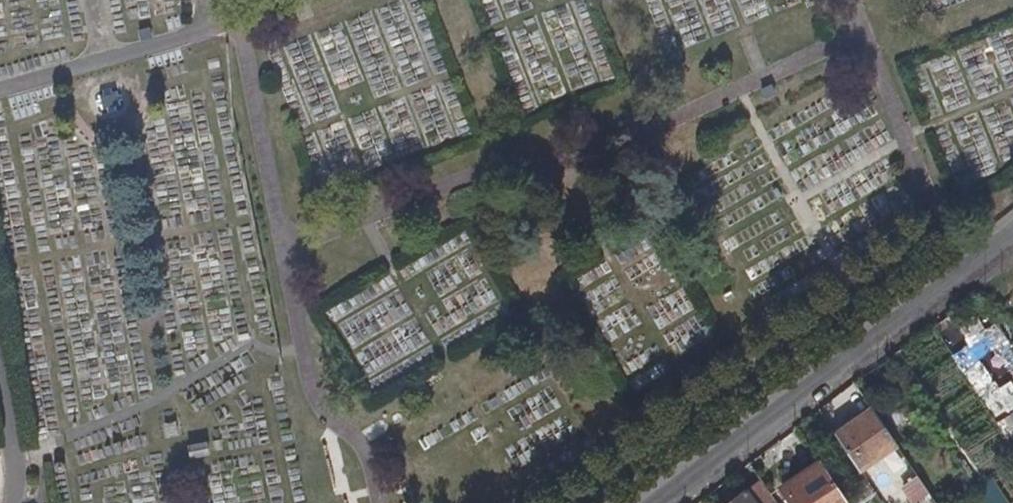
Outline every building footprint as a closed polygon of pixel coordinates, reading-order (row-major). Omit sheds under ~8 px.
[(994,382),(979,391),(993,414),(1008,404),(994,382)] [(895,449),(870,413),(835,435),(840,444),(859,473),(895,449)] [(840,444),(829,452),(839,468),(835,470),(857,502),(865,502),(875,497),(859,473),(840,444)] [(818,463),(780,488),(790,502),(843,502),(818,463)] [(989,477),(962,498),(965,502),(1009,502),(989,477)] [(730,502),(752,502),(744,492),(730,502)]
